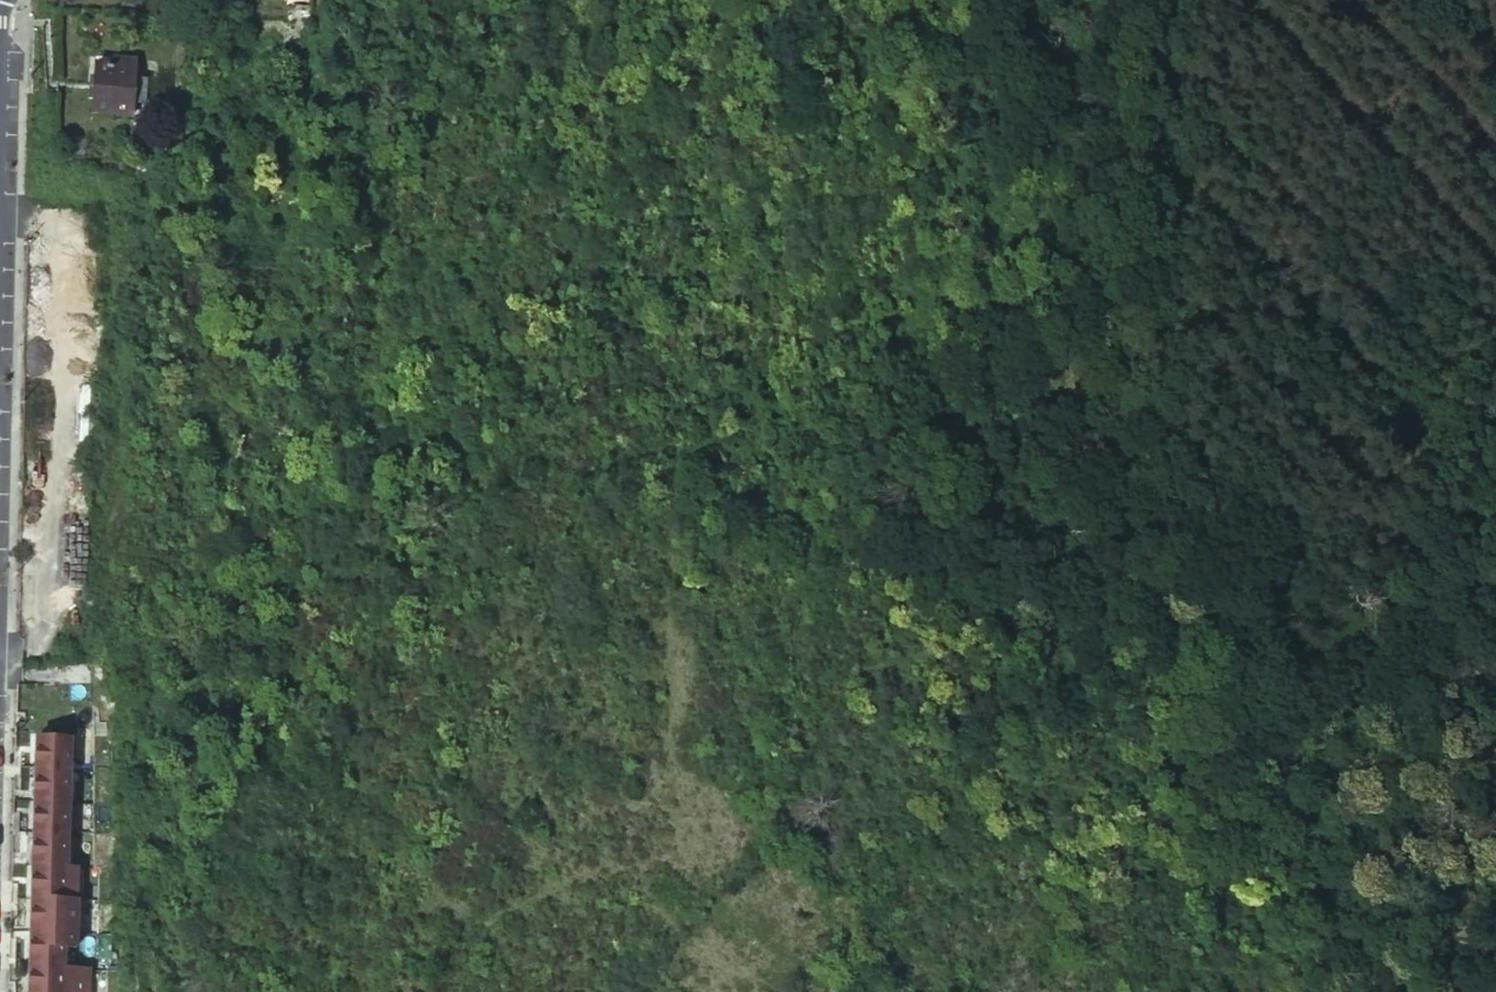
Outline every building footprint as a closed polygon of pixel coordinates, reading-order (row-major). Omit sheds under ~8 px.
[(99,56),(96,110),(135,113),(135,98),(148,99),(150,75),(142,74),(143,68),(137,68),(137,57),(99,56)] [(41,991),(102,991),(104,963),(77,961),(78,937),(93,938),(96,891),(90,890),(92,856),(81,855),(86,738),(52,736),(51,753),(49,787),(48,813),(47,851),(45,883),(44,918),(42,952),(41,985),(41,991)]
